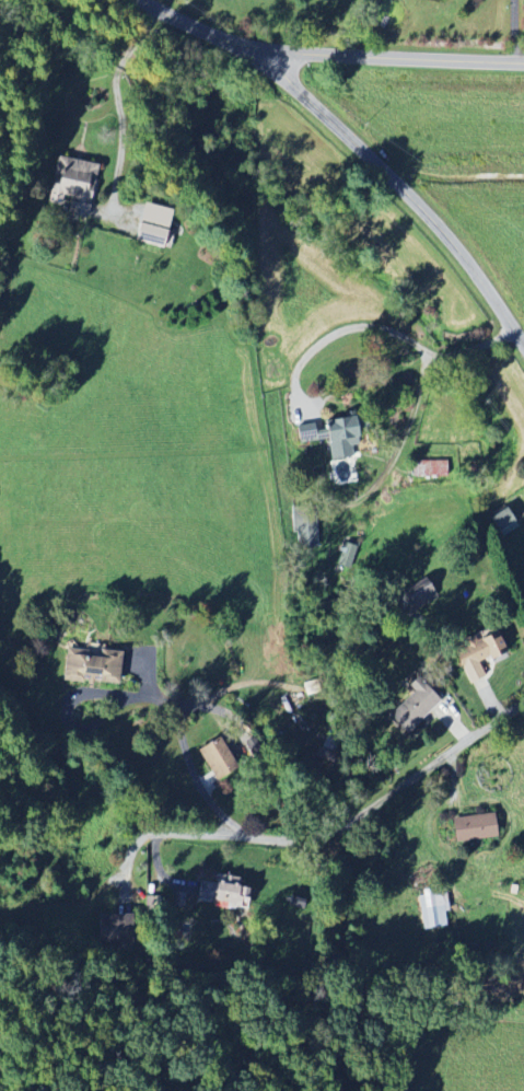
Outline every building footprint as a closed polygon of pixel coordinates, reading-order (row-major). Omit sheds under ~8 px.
[(95,165),(53,157),(45,204),(61,207),(61,209),(71,211),(70,217),(85,219),(95,165)] [(131,241),(167,249),(175,212),(139,204),(131,241)] [(327,461),(350,456),(348,446),(353,445),(347,415),(319,421),(327,461)] [(293,427),(295,443),(313,441),(311,425),(293,427)] [(445,461),(411,461),(411,478),(445,478),(445,461)] [(500,538),(517,527),(504,507),(487,518),(500,538)] [(315,549),(314,522),(293,523),(294,550),(315,549)] [(348,570),(355,548),(342,544),(336,566),(348,570)] [(436,597),(425,579),(392,601),(403,618),(436,597)] [(460,643),(462,647),(450,653),(459,671),(503,651),(492,627),(460,643)] [(60,680),(87,683),(115,685),(118,649),(64,643),(60,680)] [(402,735),(438,704),(415,678),(406,686),(412,692),(385,716),(402,735)] [(195,750),(212,779),(251,756),(235,727),(195,750)] [(452,843),(493,839),(491,815),(449,819),(452,843)] [(241,879),(215,875),(213,885),(197,882),(194,901),(246,909),(249,889),(239,888),(241,879)] [(420,929),(443,928),(441,896),(418,897),(420,929)] [(95,918),(100,944),(120,941),(115,914),(95,918)]
